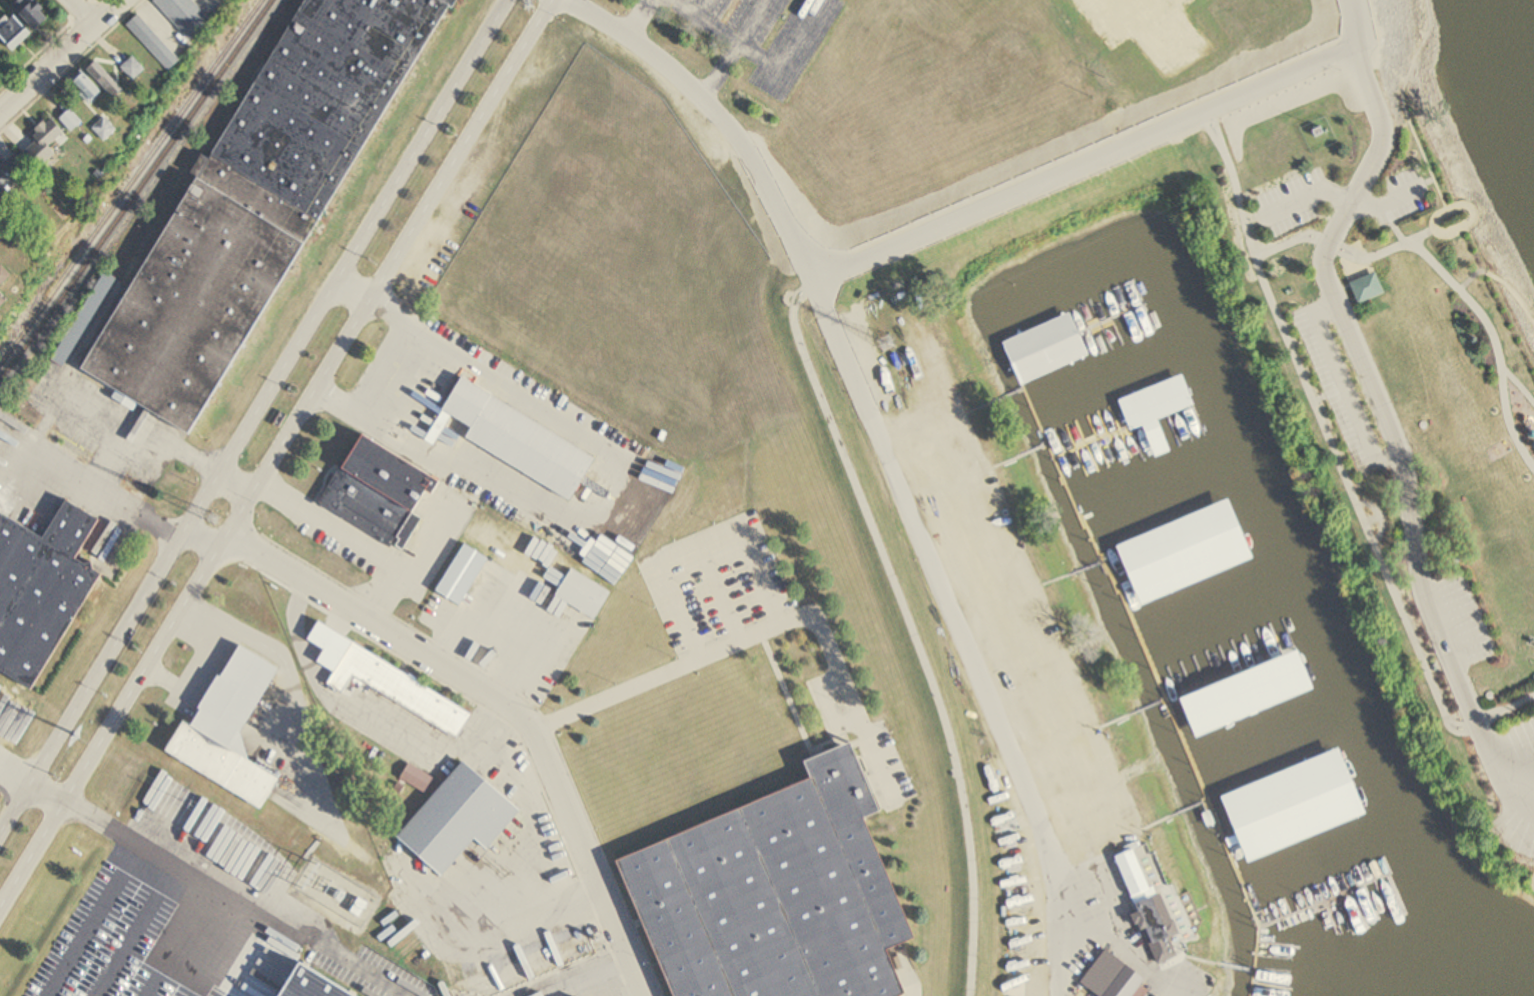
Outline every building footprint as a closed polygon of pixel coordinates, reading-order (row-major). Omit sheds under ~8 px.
[(40,33),(54,18),(37,0),(22,0),(14,8),(40,33)] [(119,390),(115,397),(134,408),(138,401),(194,435),(452,7),(455,9),(460,0),(307,0),(211,159),(204,155),(193,173),(202,178),(85,370),(119,390)] [(156,2),(196,43),(216,23),(194,0),(158,0),(156,2)] [(35,34),(13,15),(0,29),(0,37),(18,53),(35,34)] [(128,27),(174,73),(185,62),(139,16),(128,27)] [(124,69),(137,82),(150,71),(136,57),(124,69)] [(90,71),(119,100),(128,91),(99,61),(90,71)] [(94,104),(105,95),(87,73),(76,83),(94,104)] [(62,120),(75,133),(85,122),(73,110),(62,120)] [(97,130),(110,142),(121,131),(109,118),(97,130)] [(22,151),(36,165),(68,134),(54,119),(22,151)] [(0,201),(31,169),(16,154),(0,169),(0,201)] [(3,265),(0,268),(0,287),(2,289),(15,277),(3,265)] [(1347,282),(1375,270),(1384,292),(1356,303),(1347,282)] [(63,368),(118,279),(106,272),(52,361),(63,368)] [(0,291),(0,311),(10,303),(0,291)] [(1090,357),(1073,313),(1005,339),(1023,384),(1090,357)] [(1196,406),(1186,376),(1120,398),(1131,431),(1147,425),(1150,434),(1155,432),(1154,430),(1161,427),(1159,418),(1196,406)] [(467,439),(575,498),(599,454),(462,378),(445,410),(474,426),(467,439)] [(362,432),(320,507),(395,550),(437,475),(362,432)] [(33,687),(103,572),(78,557),(101,519),(68,499),(45,537),(0,510),(0,667),(33,687)] [(1253,563),(1231,502),(1118,541),(1140,602),(1253,563)] [(436,592),(462,607),(489,558),(463,543),(436,592)] [(557,598),(598,620),(612,591),(572,570),(557,598)] [(310,638),(325,647),(317,661),(333,670),(325,684),(341,693),(350,677),(456,740),(473,712),(320,621),(310,638)] [(167,751),(259,807),(278,776),(248,758),(240,730),(279,666),(243,644),(192,728),(184,723),(167,751)] [(1315,694),(1302,655),(1182,694),(1195,733),(1315,694)] [(906,994),(901,995),(677,995),(620,860),(815,781),(808,762),(853,744),(882,807),(864,815),(913,934),(902,940),(885,947),(906,994)] [(1224,793),(1248,860),(1368,818),(1344,750),(1224,793)] [(399,835),(443,874),(476,837),(487,847),(521,810),(466,760),(399,835)] [(1119,855),(1154,954),(1176,946),(1172,935),(1196,926),(1185,895),(1169,901),(1148,845),(1119,855)] [(1150,991),(1144,987),(1149,978),(1106,951),(1083,987),(1097,995),(1147,995),(1150,991)] [(309,962),(288,995),(364,995),(309,962)]
